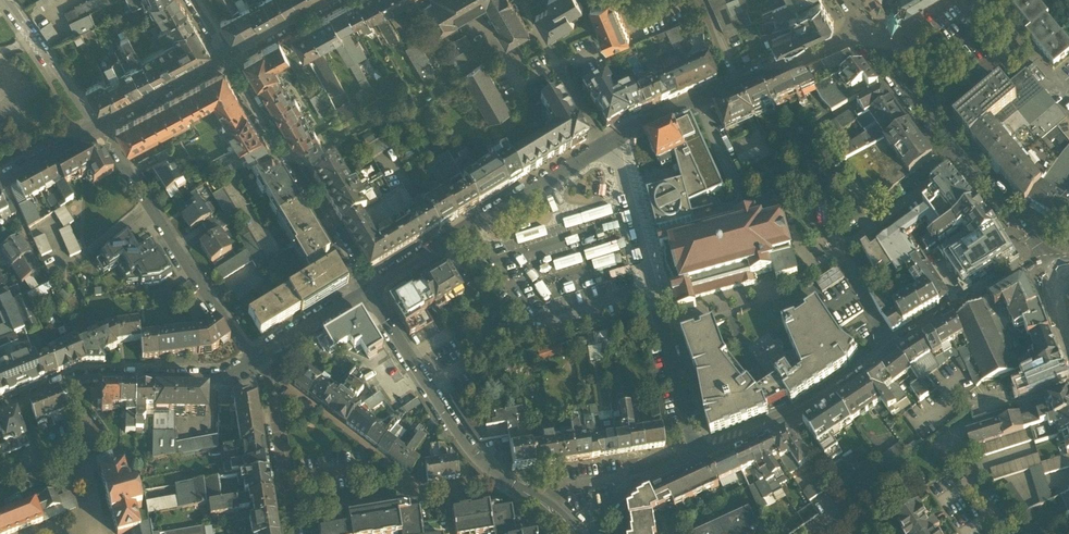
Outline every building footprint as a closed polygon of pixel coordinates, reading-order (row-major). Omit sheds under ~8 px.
[(61,0),(39,0),(28,6),(35,16),(61,0)] [(74,7),(79,18),(88,14),(117,0),(90,0),(74,7)] [(150,1),(149,0),(126,0),(131,10),(150,1)] [(157,13),(179,2),(179,0),(153,0),(150,1),(157,13)] [(227,18),(233,15),(225,0),(216,0),(227,18)] [(233,15),(244,33),(260,24),(249,5),(239,11),(233,1),(232,0),(225,0),(233,15)] [(249,5),(247,0),(244,2),(243,0),(236,0),(233,1),(239,11),(249,5)] [(249,5),(260,24),(272,17),(262,0),(256,0),(257,1),(249,5)] [(272,17),(284,11),(278,0),(262,0),(272,17)] [(284,11),(295,5),(293,0),(278,0),(284,11)] [(344,6),(353,23),(359,19),(367,33),(374,29),(369,21),(357,0),(355,0),(344,6)] [(376,17),(385,12),(378,0),(357,0),(369,21),(376,17)] [(392,7),(388,0),(378,0),(385,12),(392,7)] [(418,0),(405,0),(403,1),(409,10),(420,4),(418,0)] [(505,42),(528,29),(511,0),(418,0),(420,4),(436,30),(455,19),(454,19),(476,6),(484,21),(490,17),(505,42)] [(549,35),(575,20),(571,12),(584,5),(581,0),(550,0),(553,4),(555,8),(550,10),(548,7),(536,14),(549,35)] [(608,47),(630,37),(614,0),(604,0),(591,5),(600,25),(598,26),(608,47)] [(743,9),(739,0),(731,0),(727,2),(726,2),(731,13),(743,9)] [(743,9),(745,8),(748,8),(746,0),(739,0),(743,9)] [(769,5),(771,9),(773,8),(789,1),(789,0),(778,0),(769,5)] [(822,0),(821,0),(798,12),(797,11),(777,17),(770,18),(773,26),(792,21),(794,27),(798,26),(797,26),(829,13),(822,0)] [(797,11),(791,0),(789,1),(773,8),(777,17),(797,11)] [(791,0),(797,11),(798,12),(821,0),(791,0)] [(890,2),(889,3),(890,5),(892,3),(892,4),(893,3),(894,4),(894,6),(896,5),(895,2),(897,1),(899,2),(898,2),(899,3),(900,2),(904,9),(903,10),(903,11),(905,10),(906,12),(907,11),(906,9),(913,5),(914,8),(916,7),(914,5),(922,0),(889,0),(890,2)] [(1054,66),(1068,54),(1068,44),(1047,17),(1049,15),(1036,0),(1007,0),(1031,29),(1026,33),(1054,66)] [(163,24),(168,22),(186,13),(179,2),(157,13),(163,24)] [(713,8),(722,29),(735,26),(736,26),(731,13),(726,2),(713,8)] [(24,9),(31,18),(35,16),(28,6),(24,9)] [(351,24),(353,23),(344,6),(341,7),(351,24)] [(69,22),(79,18),(74,7),(64,12),(69,22)] [(341,7),(329,14),(339,31),(346,27),(351,24),(341,7)] [(743,9),(731,13),(736,26),(752,23),(745,8),(743,9)] [(762,13),(765,20),(770,18),(777,17),(773,8),(771,9),(762,13)] [(398,34),(385,12),(376,17),(388,39),(398,34)] [(156,44),(174,34),(193,24),(186,13),(168,22),(170,27),(152,37),(156,44)] [(833,22),(829,13),(797,26),(796,29),(773,40),(778,51),(831,27),(833,22)] [(95,27),(88,14),(79,18),(69,22),(76,36),(81,33),(92,28),(95,27)] [(319,47),(334,39),(341,34),(339,31),(329,14),(307,26),(319,47)] [(702,14),(690,20),(695,32),(704,31),(702,14)] [(244,33),(233,15),(227,18),(220,22),(231,40),(244,33)] [(675,40),(695,32),(690,20),(666,29),(672,41),(675,40)] [(40,28),(44,34),(54,27),(51,22),(44,26),(43,26),(40,28)] [(177,40),(145,57),(158,80),(205,54),(207,47),(193,24),(174,34),(177,40)] [(755,25),(747,27),(750,35),(758,33),(755,25)] [(308,53),(311,52),(319,47),(307,26),(296,32),(308,53)] [(738,32),(735,26),(722,29),(726,37),(738,32)] [(341,34),(355,59),(364,53),(358,42),(355,44),(346,27),(339,31),(341,34)] [(92,28),(81,33),(84,41),(97,35),(92,28)] [(44,36),(51,47),(62,42),(53,29),(44,36)] [(303,56),(308,53),(296,32),(291,35),(301,53),(303,56)] [(77,45),(84,41),(81,33),(76,36),(73,37),(77,45)] [(355,59),(341,34),(334,39),(348,63),(349,62),(355,59)] [(289,59),(289,60),(295,56),(301,53),(291,35),(278,42),(289,59)] [(465,80),(489,121),(513,109),(508,100),(505,102),(466,35),(451,43),(446,35),(440,38),(451,56),(465,80)] [(131,69),(132,72),(141,89),(153,82),(141,60),(138,54),(130,40),(128,36),(120,40),(132,62),(133,61),(133,62),(134,63),(136,62),(138,65),(131,69)] [(414,36),(413,37),(403,43),(407,51),(419,44),(415,37),(415,36),(414,36)] [(63,41),(62,42),(51,47),(60,59),(70,53),(63,41)] [(257,83),(296,147),(316,135),(313,131),(311,133),(297,111),(297,110),(300,108),(294,99),(291,101),(272,69),(289,59),(278,42),(263,50),(244,61),(257,83)] [(407,51),(420,74),(432,67),(419,44),(407,51)] [(108,55),(114,52),(111,45),(104,49),(108,55)] [(344,89),(319,47),(311,52),(336,94),(344,89)] [(829,80),(827,75),(835,74),(836,77),(863,65),(854,53),(849,48),(847,47),(840,50),(821,58),(824,64),(820,66),(820,68),(821,75),(819,75),(822,83),(829,80)] [(114,52),(108,55),(111,61),(117,57),(114,52)] [(684,67),(693,89),(717,78),(707,56),(702,58),(700,53),(689,58),(691,63),(684,67)] [(104,65),(111,61),(108,55),(103,58),(105,60),(102,62),(104,65)] [(302,68),(295,56),(289,60),(296,72),(302,68)] [(111,61),(120,78),(127,75),(125,72),(117,57),(111,61)] [(153,82),(158,80),(145,57),(141,60),(153,82)] [(805,66),(808,74),(820,68),(820,66),(824,64),(821,58),(805,66)] [(360,68),(355,59),(349,62),(354,71),(360,68)] [(104,65),(113,82),(120,78),(111,61),(104,65)] [(849,102),(860,96),(877,86),(878,86),(863,65),(836,77),(832,78),(831,79),(849,102)] [(762,85),(742,93),(754,115),(755,117),(766,112),(764,108),(772,104),(773,106),(774,106),(796,96),(801,105),(808,102),(803,93),(809,90),(814,88),(814,87),(808,74),(805,66),(799,68),(787,74),(784,75),(763,84),(762,85)] [(434,70),(432,67),(420,74),(426,84),(436,78),(431,71),(434,70)] [(676,68),(666,73),(677,96),(693,89),(684,67),(683,67),(677,70),(676,68)] [(303,68),(302,68),(296,72),(300,78),(307,74),(303,68)] [(360,68),(354,71),(364,88),(370,85),(360,68)] [(1006,87),(1017,101),(1019,104),(1040,87),(1026,70),(1006,87)] [(656,71),(648,74),(651,80),(658,76),(656,71)] [(132,72),(127,75),(120,78),(129,95),(141,89),(132,72)] [(661,103),(677,96),(666,73),(658,76),(651,80),(661,103)] [(633,115),(641,112),(633,93),(632,93),(630,88),(616,94),(618,99),(613,102),(604,88),(610,85),(604,74),(582,88),(586,95),(590,93),(593,99),(590,101),(594,108),(597,107),(605,119),(601,121),(606,128),(628,115),(627,113),(631,111),(633,115)] [(641,112),(661,103),(651,80),(648,74),(637,79),(641,89),(633,93),(641,112)] [(213,103),(225,124),(246,112),(225,77),(218,75),(185,92),(196,113),(213,103)] [(129,95),(120,78),(113,82),(108,85),(117,102),(129,95)] [(832,111),(849,102),(831,79),(829,80),(822,83),(814,87),(814,88),(822,101),(832,111)] [(932,80),(929,83),(934,88),(938,85),(933,79),(932,80)] [(1000,81),(954,119),(971,139),(991,122),(1017,101),(1006,87),(1000,81)] [(97,112),(117,102),(108,85),(107,83),(103,85),(102,84),(99,83),(86,90),(97,112)] [(860,96),(862,98),(879,89),(877,86),(860,96)] [(1045,92),(1040,87),(1019,104),(1017,101),(991,122),(998,131),(1034,101),(1045,92)] [(451,88),(438,96),(443,105),(457,97),(451,88)] [(859,106),(866,116),(892,103),(880,88),(879,89),(862,98),(857,104),(859,106)] [(525,151),(511,159),(522,179),(530,174),(528,171),(533,168),(535,171),(542,167),(540,164),(545,161),(547,164),(553,160),(552,157),(557,154),(558,157),(565,153),(563,150),(568,147),(570,150),(588,140),(578,123),(576,124),(573,118),(575,117),(574,116),(571,117),(568,113),(571,111),(567,104),(564,106),(561,101),(564,99),(559,91),(540,103),(548,117),(551,115),(561,133),(549,140),(526,153),(525,151)] [(186,118),(196,113),(185,92),(175,98),(186,118)] [(310,97),(321,117),(330,112),(319,92),(310,97)] [(1045,92),(1034,101),(1041,108),(1051,100),(1045,92)] [(744,119),(754,115),(742,93),(734,97),(744,119)] [(724,128),(744,119),(734,97),(715,106),(724,128)] [(189,123),(186,118),(175,98),(116,130),(128,153),(129,153),(127,150),(137,145),(141,146),(142,143),(141,142),(156,135),(160,136),(160,134),(160,132),(171,126),(175,126),(176,127),(178,130),(189,123)] [(335,108),(338,112),(343,109),(345,112),(354,107),(350,99),(335,108)] [(1041,108),(1046,115),(1056,106),(1051,100),(1041,108)] [(1046,115),(1041,108),(1034,101),(998,131),(1010,145),(1046,115)] [(878,126),(888,139),(908,125),(892,103),(866,116),(859,119),(856,121),(864,132),(877,124),(878,126)] [(859,106),(836,120),(833,122),(831,123),(837,133),(839,132),(841,130),(856,121),(859,119),(866,116),(859,106)] [(1056,106),(1046,115),(1010,145),(1021,158),(1041,142),(1046,138),(1047,137),(1068,120),(1056,106)] [(338,112),(342,119),(356,111),(354,107),(345,112),(343,109),(338,112)] [(239,147),(243,144),(260,135),(246,112),(225,124),(222,125),(227,133),(230,132),(239,147)] [(551,115),(548,117),(546,119),(552,129),(544,133),(547,137),(524,150),(525,151),(526,153),(549,140),(561,133),(551,115)] [(725,130),(755,117),(754,115),(744,119),(724,128),(725,130)] [(674,155),(677,167),(679,173),(681,182),(646,191),(657,233),(660,232),(662,238),(698,228),(696,221),(694,222),(690,205),(708,197),(708,198),(724,190),(717,175),(691,116),(674,124),(686,150),(674,155)] [(400,119),(392,124),(396,129),(404,124),(400,119)] [(970,139),(971,139),(954,119),(970,139)] [(1068,143),(1068,121),(1068,120),(1047,137),(1052,143),(1056,140),(1062,135),(1068,143)] [(971,139),(978,147),(998,131),(991,122),(971,139)] [(816,133),(821,143),(837,133),(831,123),(816,133)] [(655,152),(659,162),(660,162),(670,157),(674,155),(686,150),(674,124),(647,136),(652,146),(651,148),(653,152),(655,152)] [(933,159),(908,125),(888,139),(885,141),(910,176),(933,159)] [(160,134),(160,136),(173,129),(176,127),(175,126),(171,126),(160,132),(160,134)] [(861,140),(842,153),(832,159),(837,167),(847,161),(848,160),(867,150),(885,141),(888,139),(878,126),(860,139),(861,140)] [(984,154),(990,162),(1010,145),(998,131),(978,147),(984,154)] [(362,138),(367,146),(375,141),(370,133),(362,138)] [(142,143),(141,146),(160,136),(156,135),(141,142),(142,143)] [(246,162),(257,156),(258,155),(255,150),(265,144),(260,135),(243,144),(248,153),(246,154),(247,157),(244,159),(246,162)] [(296,147),(306,164),(326,153),(316,135),(296,147)] [(1056,140),(1066,152),(1068,150),(1068,149),(1068,143),(1062,135),(1056,140)] [(366,147),(372,159),(392,148),(385,136),(375,141),(367,146),(366,147)] [(1055,149),(1046,138),(1041,142),(1050,153),(1055,149)] [(65,158),(54,164),(63,182),(65,184),(81,175),(82,177),(89,173),(94,182),(114,172),(110,165),(105,155),(97,141),(80,150),(77,151),(78,152),(65,159),(65,158)] [(491,156),(505,149),(500,141),(487,149),(491,156)] [(848,160),(877,200),(910,176),(885,141),(867,150),(848,160)] [(1050,153),(1041,142),(1021,158),(1042,184),(1058,162),(1050,153)] [(770,143),(763,146),(766,153),(773,150),(770,143)] [(237,159),(240,165),(246,162),(244,159),(247,157),(246,154),(248,153),(243,144),(239,147),(232,151),(237,159)] [(990,162),(1001,175),(1021,158),(1010,145),(990,162)] [(741,164),(766,153),(763,146),(738,158),(741,164)] [(155,154),(160,161),(166,156),(167,157),(171,154),(166,147),(155,154)] [(509,187),(522,179),(511,159),(505,149),(491,156),(492,157),(509,187)] [(1058,162),(1042,184),(1041,185),(1065,199),(1067,195),(1068,196),(1068,149),(1068,150),(1066,152),(1065,153),(1058,162)] [(306,164),(314,178),(338,164),(330,150),(326,153),(306,164)] [(461,175),(467,185),(479,205),(509,187),(492,157),(479,164),(481,169),(479,170),(467,150),(459,154),(461,158),(454,162),(461,175)] [(773,150),(766,153),(769,158),(776,155),(773,150)] [(444,194),(446,198),(455,193),(448,182),(461,175),(454,162),(448,153),(435,160),(437,163),(428,167),(444,194)] [(743,169),(769,158),(766,153),(741,164),(743,169)] [(149,167),(166,194),(175,188),(178,191),(186,186),(167,157),(166,156),(160,161),(149,167)] [(246,162),(251,170),(262,164),(257,156),(246,162)] [(672,163),(670,157),(660,162),(662,167),(672,163)] [(251,170),(279,216),(300,204),(272,158),(262,164),(251,170)] [(1025,205),(1028,202),(1041,185),(1042,184),(1021,158),(1001,175),(1025,205)] [(240,165),(237,159),(230,162),(233,169),(240,165)] [(55,187),(56,186),(63,182),(54,164),(36,173),(44,188),(53,184),(55,187)] [(314,178),(322,191),(346,177),(338,164),(314,178)] [(823,174),(836,191),(846,184),(834,168),(823,174)] [(928,207),(942,227),(957,216),(975,202),(949,171),(945,175),(930,186),(935,191),(923,201),(928,207)] [(45,189),(44,188),(36,173),(32,175),(41,192),(45,189)] [(30,198),(41,192),(32,175),(17,184),(17,185),(27,202),(31,200),(30,198)] [(773,179),(776,189),(792,185),(788,176),(773,179)] [(322,191),(332,207),(368,186),(363,178),(351,185),(346,177),(322,191)] [(392,193),(402,186),(399,181),(389,187),(392,193)] [(65,184),(63,182),(56,186),(64,201),(66,203),(73,199),(65,184)] [(11,188),(19,206),(27,202),(17,185),(11,188)] [(457,218),(479,205),(467,185),(455,193),(446,198),(457,218)] [(1041,185),(1028,202),(1054,219),(1057,215),(1068,220),(1068,196),(1067,195),(1065,199),(1041,185)] [(359,213),(366,209),(361,201),(373,194),(368,186),(332,207),(342,223),(359,213)] [(366,209),(359,213),(372,234),(415,208),(402,186),(392,193),(377,202),(366,209)] [(180,195),(178,191),(175,188),(166,194),(170,201),(180,195)] [(213,195),(226,218),(229,222),(240,216),(224,189),(213,195)] [(4,206),(10,202),(4,191),(0,193),(0,199),(4,206)] [(377,202),(373,194),(361,201),(366,209),(377,202)] [(429,211),(439,229),(457,218),(446,198),(444,194),(425,205),(429,211)] [(701,211),(711,208),(709,199),(699,202),(701,211)] [(19,206),(28,227),(40,219),(31,200),(27,202),(19,206)] [(182,217),(190,231),(201,224),(210,218),(203,208),(198,200),(182,211),(185,216),(182,217)] [(675,296),(679,310),(697,307),(694,299),(743,286),(744,286),(755,283),(753,276),(772,271),(772,270),(775,269),(775,271),(777,280),(798,274),(793,255),(791,256),(790,252),(792,252),(783,218),(781,219),(781,216),(782,215),(778,200),(768,203),(766,203),(765,204),(760,212),(757,213),(756,212),(755,212),(737,217),(735,208),(724,211),(724,213),(696,221),(698,228),(662,238),(659,239),(661,248),(664,247),(666,255),(665,255),(666,257),(668,256),(667,256),(672,255),(678,276),(673,277),(671,277),(672,279),(673,279),(675,286),(672,287),(674,296),(675,296)] [(10,202),(4,206),(7,212),(9,215),(10,217),(16,213),(10,202)] [(975,202),(957,216),(963,225),(966,229),(968,228),(986,216),(975,202)] [(296,245),(297,245),(317,233),(300,204),(279,216),(296,245)] [(54,212),(64,227),(74,221),(64,205),(54,212)] [(208,205),(203,208),(210,218),(213,217),(215,215),(215,212),(211,205),(208,205)] [(877,243),(877,244),(893,268),(898,276),(905,271),(913,266),(910,261),(918,256),(915,252),(916,251),(915,251),(910,243),(909,243),(904,237),(914,230),(919,226),(926,221),(934,232),(936,231),(942,227),(928,207),(913,217),(877,243)] [(370,270),(431,234),(420,216),(415,208),(372,234),(359,213),(342,223),(370,270)] [(429,211),(420,216),(431,234),(439,229),(429,211)] [(948,235),(963,225),(957,216),(942,227),(936,231),(934,232),(929,236),(932,242),(934,240),(937,238),(939,241),(945,237),(945,234),(948,235)] [(968,228),(970,232),(977,242),(998,229),(986,216),(968,228)] [(201,224),(206,231),(217,223),(213,217),(210,218),(201,224)] [(231,225),(229,222),(226,218),(217,223),(206,231),(205,231),(210,238),(219,232),(231,225)] [(59,230),(70,256),(81,251),(70,226),(59,230)] [(115,236),(119,241),(127,234),(132,230),(128,226),(115,236)] [(236,234),(239,240),(250,233),(247,227),(236,234)] [(996,272),(1016,259),(998,229),(977,242),(976,243),(953,257),(951,254),(947,256),(944,258),(965,289),(996,271),(996,272)] [(199,245),(211,263),(231,251),(219,232),(210,238),(199,245)] [(318,232),(317,233),(297,245),(305,258),(290,267),(294,274),(305,267),(321,258),(330,252),(318,232)] [(976,243),(977,242),(970,232),(956,242),(955,245),(953,244),(943,251),(947,256),(951,254),(953,257),(976,243)] [(34,238),(41,255),(52,250),(45,233),(34,238)] [(268,262),(250,233),(239,240),(246,251),(253,262),(257,269),(268,262)] [(138,251),(127,234),(119,241),(100,256),(109,270),(121,263),(131,278),(136,275),(141,285),(145,284),(148,284),(159,283),(172,274),(159,254),(157,255),(150,244),(138,251)] [(929,236),(925,239),(930,246),(936,243),(934,240),(932,242),(929,236)] [(12,268),(22,282),(24,281),(32,276),(39,270),(30,256),(18,238),(1,250),(12,267),(12,268)] [(927,249),(930,246),(925,239),(922,241),(927,249)] [(861,245),(865,253),(871,248),(866,241),(861,245)] [(877,244),(871,248),(865,253),(875,271),(883,265),(887,272),(893,268),(877,244)] [(222,281),(253,262),(246,251),(215,271),(222,281)] [(927,285),(938,302),(949,295),(921,254),(918,256),(910,261),(913,266),(922,279),(923,278),(927,285)] [(668,271),(671,277),(673,277),(678,276),(672,255),(667,256),(668,256),(666,257),(666,264),(668,271)] [(261,334),(338,288),(326,267),(321,258),(305,267),(311,277),(248,314),(261,334)] [(334,263),(326,267),(338,288),(347,283),(334,263)] [(419,282),(421,285),(434,305),(436,310),(446,305),(444,300),(452,295),(455,299),(464,294),(461,290),(462,289),(459,285),(461,283),(452,268),(450,270),(447,265),(438,271),(436,268),(427,274),(428,276),(419,282)] [(905,271),(914,284),(922,279),(913,266),(905,271)] [(815,282),(823,293),(845,279),(837,268),(815,282)] [(0,272),(0,298),(10,294),(7,289),(0,272)] [(172,287),(188,282),(185,273),(169,279),(172,287)] [(230,292),(237,302),(266,284),(260,274),(230,292)] [(31,291),(38,287),(39,287),(32,276),(24,281),(31,291)] [(863,279),(869,290),(873,287),(868,277),(863,279)] [(474,282),(480,291),(485,287),(479,278),(474,282)] [(914,284),(919,290),(927,285),(923,278),(922,279),(914,284)] [(1013,327),(1018,324),(1017,321),(1040,308),(1028,282),(1021,280),(1012,285),(989,298),(996,311),(994,312),(996,316),(998,319),(1008,314),(1009,317),(1008,318),(1013,327)] [(889,297),(894,305),(901,301),(890,281),(883,286),(889,297)] [(178,289),(184,300),(197,292),(189,282),(178,289)] [(466,287),(474,299),(481,294),(473,282),(466,287)] [(12,301),(23,296),(18,284),(7,289),(10,294),(12,301)] [(426,310),(434,305),(421,285),(415,289),(413,285),(396,296),(388,300),(410,336),(426,326),(419,314),(426,310)] [(912,294),(922,313),(939,304),(938,302),(927,285),(919,290),(916,292),(912,294)] [(31,291),(25,294),(27,300),(41,294),(38,287),(31,291)] [(103,295),(102,287),(95,288),(95,296),(103,295)] [(71,296),(64,288),(58,293),(65,301),(71,296)] [(871,293),(881,313),(889,309),(878,289),(871,293)] [(10,294),(0,298),(0,300),(5,310),(9,321),(14,333),(16,332),(24,329),(12,301),(10,294)] [(34,352),(36,357),(50,351),(48,348),(27,300),(25,294),(23,296),(12,301),(24,329),(34,352)] [(911,295),(901,301),(894,305),(897,311),(896,311),(898,315),(904,324),(905,324),(922,313),(912,294),(911,295)] [(971,353),(972,356),(984,382),(1016,373),(1009,359),(1006,353),(990,319),(996,316),(994,312),(996,311),(989,298),(955,318),(963,336),(968,348),(971,353)] [(782,323),(795,352),(803,371),(793,378),(786,368),(776,375),(777,378),(770,382),(757,392),(744,376),(725,353),(714,322),(701,327),(702,330),(696,332),(695,329),(682,334),(695,369),(699,378),(698,378),(705,415),(708,415),(709,420),(706,421),(711,434),(769,413),(767,408),(765,405),(784,392),(788,398),(792,403),(848,366),(845,362),(847,361),(849,363),(858,352),(842,340),(835,329),(817,303),(805,310),(807,313),(797,320),(795,317),(782,323)] [(1043,316),(1040,308),(1017,321),(1018,324),(1013,327),(1016,331),(1024,328),(1027,335),(1024,337),(1025,341),(1026,341),(1037,338),(1050,334),(1045,322),(1046,322),(1043,315),(1043,316)] [(893,314),(889,309),(881,313),(882,314),(893,332),(904,324),(898,315),(896,311),(893,314)] [(5,310),(0,312),(0,317),(3,324),(9,321),(5,310)] [(361,311),(354,316),(361,327),(365,325),(380,349),(383,348),(361,311)] [(1006,331),(1013,327),(1008,318),(1009,317),(1008,314),(998,319),(1004,332),(1006,331)] [(368,357),(380,349),(365,325),(361,327),(354,316),(323,334),(333,351),(350,340),(355,348),(361,345),(368,357)] [(990,319),(1006,353),(1013,350),(1004,332),(998,319),(996,316),(990,319)] [(196,329),(197,330),(199,352),(199,354),(212,352),(230,339),(222,328),(223,327),(216,318),(202,328),(196,329)] [(953,343),(959,339),(963,336),(955,318),(943,325),(953,343)] [(14,333),(9,321),(3,324),(0,325),(0,338),(14,333)] [(100,332),(99,333),(106,348),(107,350),(117,346),(116,344),(121,342),(141,340),(141,336),(139,321),(117,323),(105,329),(106,330),(100,332)] [(99,333),(100,332),(97,324),(87,328),(91,336),(99,333)] [(955,356),(952,351),(949,345),(953,343),(943,325),(931,332),(942,352),(947,361),(954,356),(955,356)] [(1013,327),(1006,331),(1012,344),(1025,341),(1024,337),(1027,335),(1024,328),(1016,331),(1013,327)] [(197,330),(158,335),(160,356),(199,352),(197,330)] [(599,333),(601,343),(610,341),(608,331),(599,333)] [(0,338),(0,347),(18,340),(16,332),(14,333),(0,338)] [(932,353),(934,356),(942,352),(931,332),(928,334),(925,336),(923,337),(928,345),(927,345),(932,353)] [(84,335),(76,338),(86,361),(105,361),(101,350),(106,348),(99,333),(91,336),(85,339),(84,335)] [(1050,335),(1050,334),(1037,338),(1026,341),(1029,349),(1033,348),(1036,353),(1034,356),(1028,359),(1029,360),(1019,365),(1020,371),(1021,374),(1022,375),(1028,372),(1033,369),(1058,357),(1050,335)] [(158,335),(141,336),(141,340),(143,358),(160,356),(158,335)] [(591,344),(587,344),(588,348),(601,346),(599,335),(589,337),(591,344)] [(75,336),(62,342),(72,366),(86,361),(76,338),(75,336)] [(968,348),(963,336),(959,339),(959,343),(963,351),(968,348)] [(899,352),(900,354),(909,367),(932,353),(927,345),(928,345),(923,337),(899,352)] [(573,341),(574,351),(575,350),(582,348),(583,348),(581,339),(573,341)] [(956,348),(958,353),(963,351),(959,343),(959,339),(953,343),(956,348)] [(601,343),(603,354),(612,353),(610,341),(601,343)] [(773,347),(774,349),(779,346),(782,351),(783,348),(783,345),(782,343),(780,342),(778,341),(775,342),(774,344),(773,345),(773,347)] [(48,348),(50,351),(58,371),(72,366),(62,342),(48,348)] [(562,345),(538,352),(540,362),(564,354),(562,345)] [(603,361),(601,346),(588,348),(590,363),(603,361)] [(785,356),(782,351),(779,346),(774,349),(756,361),(759,365),(769,381),(770,381),(770,382),(777,378),(776,375),(786,368),(793,378),(803,371),(795,352),(785,356)] [(582,348),(575,350),(578,358),(585,356),(582,348)] [(957,361),(963,358),(971,353),(968,348),(963,351),(958,353),(959,354),(955,356),(954,356),(957,361)] [(1006,353),(1009,359),(1015,356),(1013,350),(1006,353)] [(45,376),(58,371),(50,351),(36,357),(45,376)] [(2,392),(45,376),(36,357),(34,352),(27,354),(24,352),(13,357),(12,361),(1,365),(0,364),(0,387),(2,392)] [(947,361),(942,352),(934,356),(940,366),(940,367),(948,362),(947,361)] [(912,371),(919,381),(940,366),(934,356),(932,353),(909,367),(912,371)] [(969,371),(964,361),(972,356),(971,353),(963,358),(957,361),(956,362),(964,373),(969,371)] [(894,385),(903,377),(912,371),(909,367),(900,354),(880,370),(886,378),(892,386),(894,385)] [(1017,355),(1015,356),(1009,359),(1016,373),(1020,371),(1019,365),(1017,355)] [(983,383),(984,382),(972,356),(964,361),(969,371),(977,388),(983,383)] [(1063,370),(1058,357),(1033,369),(1035,372),(1036,372),(1037,371),(1038,372),(1038,375),(1034,375),(1029,377),(1024,380),(1022,375),(1021,374),(1011,378),(1011,379),(1016,392),(1017,392),(1016,390),(1016,389),(1027,385),(1063,370)] [(401,366),(388,372),(400,396),(412,390),(401,366)] [(316,367),(310,372),(321,380),(322,378),(324,375),(316,367)] [(321,380),(310,372),(307,370),(295,385),(306,394),(309,396),(321,380)] [(877,373),(883,381),(886,378),(880,370),(877,373)] [(1027,385),(1016,389),(1016,390),(1017,392),(1019,399),(1026,396),(1026,393),(1033,390),(1036,393),(1048,388),(1064,382),(1066,378),(1063,370),(1027,385)] [(903,377),(911,388),(920,382),(919,381),(912,371),(903,377)] [(357,372),(351,380),(357,385),(361,379),(357,372)] [(900,410),(897,406),(888,394),(888,395),(883,389),(884,384),(882,381),(883,381),(877,373),(866,380),(882,402),(892,416),(900,410)] [(458,390),(463,400),(488,386),(482,376),(458,390)] [(903,393),(911,388),(903,377),(894,385),(897,389),(899,387),(903,393)] [(888,395),(888,394),(897,389),(894,385),(892,386),(886,378),(883,381),(882,381),(884,384),(883,389),(888,395)] [(325,383),(321,380),(309,396),(321,406),(335,388),(327,381),(325,383)] [(334,415),(357,385),(351,380),(344,388),(345,389),(344,391),(341,392),(335,388),(321,406),(334,415)] [(873,407),(882,402),(866,380),(858,386),(859,387),(846,395),(846,394),(843,396),(858,418),(860,416),(859,415),(872,406),(873,407)] [(929,395),(920,382),(911,388),(921,402),(929,395)] [(363,389),(357,385),(334,415),(346,425),(358,410),(360,407),(354,402),(354,399),(356,397),(357,398),(363,390),(363,389)] [(112,408),(120,408),(121,386),(103,386),(102,395),(98,395),(98,405),(102,405),(102,412),(112,412),(112,408)] [(136,386),(121,386),(120,408),(126,408),(126,431),(135,432),(135,429),(136,386)] [(154,386),(136,386),(135,429),(143,429),(143,420),(145,418),(145,416),(146,409),(154,409),(154,386)] [(174,412),(208,413),(209,388),(154,386),(154,409),(153,412),(174,412)] [(899,387),(897,389),(888,394),(897,406),(907,399),(903,393),(899,387)] [(1019,399),(1016,390),(1010,392),(1013,401),(1019,399)] [(1040,426),(1048,423),(1068,417),(1068,392),(1068,391),(1045,401),(1048,408),(1048,412),(1037,416),(1040,426)] [(51,415),(64,411),(67,409),(60,392),(45,398),(51,415)] [(233,395),(241,444),(264,441),(264,439),(262,439),(260,429),(262,428),(261,422),(260,423),(258,412),(259,411),(256,395),(249,396),(248,392),(233,395)] [(765,405),(767,408),(788,398),(784,392),(765,405)] [(219,406),(230,406),(230,393),(219,393),(219,406)] [(386,401),(380,394),(365,405),(369,411),(370,412),(386,401)] [(852,422),(858,418),(843,396),(837,400),(852,422)] [(46,417),(51,415),(45,398),(30,403),(38,423),(47,420),(46,417)] [(418,399),(403,409),(407,412),(409,413),(421,405),(418,399)] [(912,406),(907,399),(897,406),(900,410),(892,416),(894,418),(912,406)] [(650,401),(653,419),(659,418),(657,400),(650,401)] [(852,422),(837,400),(803,422),(818,444),(831,436),(852,422)] [(516,402),(518,411),(525,410),(525,402),(524,401),(516,402)] [(480,442),(509,437),(507,425),(485,429),(487,420),(475,414),(477,410),(464,402),(459,411),(473,432),(480,442)] [(365,405),(358,410),(364,414),(369,411),(365,405)] [(619,406),(621,420),(624,434),(629,433),(624,405),(619,406)] [(624,405),(629,433),(634,432),(634,431),(630,405),(624,405)] [(589,408),(591,418),(593,418),(598,417),(598,415),(597,406),(589,408)] [(17,409),(0,415),(0,429),(1,431),(2,432),(4,436),(7,446),(9,451),(30,444),(23,424),(23,423),(22,418),(20,418),(17,409)] [(398,415),(402,418),(407,412),(403,409),(390,417),(394,420),(398,415)] [(346,425),(362,437),(374,422),(364,414),(358,410),(346,425)] [(525,437),(526,446),(532,445),(525,410),(518,411),(519,418),(520,423),(522,438),(525,437)] [(66,417),(64,411),(51,415),(53,421),(66,417)] [(153,416),(153,432),(174,433),(174,412),(153,412),(153,416)] [(519,436),(516,419),(514,412),(488,416),(487,420),(485,429),(507,425),(509,437),(511,448),(517,447),(517,444),(521,443),(520,436),(519,436)] [(599,424),(613,421),(612,413),(598,415),(598,417),(599,424)] [(394,420),(398,423),(402,418),(398,415),(394,420)] [(999,421),(1004,437),(1030,429),(1040,426),(1037,416),(1021,421),(1019,415),(999,421)] [(573,437),(573,439),(582,437),(581,431),(580,431),(577,417),(570,418),(572,428),(573,437)] [(1048,423),(1050,428),(1052,429),(1057,428),(1059,426),(1061,434),(1058,434),(1059,437),(1062,436),(1068,434),(1068,417),(1048,423)] [(585,419),(586,427),(592,427),(593,431),(595,431),(593,418),(591,418),(585,419)] [(366,439),(378,449),(387,436),(388,437),(398,423),(394,420),(388,428),(384,433),(375,427),(366,439)] [(615,436),(624,434),(621,420),(613,421),(615,436)] [(599,424),(602,438),(615,436),(613,421),(599,424)] [(968,431),(973,450),(976,447),(982,444),(984,443),(1004,437),(999,421),(968,431)] [(362,437),(366,439),(375,427),(374,422),(362,437)] [(384,433),(388,428),(381,423),(375,427),(384,433)] [(398,423),(388,437),(397,444),(408,431),(401,426),(398,423)] [(1035,445),(1059,437),(1058,434),(1061,434),(1059,426),(1057,428),(1052,429),(1050,428),(1048,423),(1040,426),(1030,429),(1034,441),(1035,445)] [(419,425),(413,434),(417,437),(420,434),(424,428),(419,425)] [(596,439),(595,431),(593,431),(592,427),(586,427),(588,436),(588,440),(596,439)] [(661,427),(641,430),(644,450),(664,447),(661,427)] [(573,437),(572,428),(560,430),(561,439),(573,437)] [(984,443),(982,444),(986,456),(1034,441),(1030,429),(1004,437),(984,443)] [(408,431),(397,444),(407,451),(417,437),(413,434),(408,430),(408,431)] [(641,430),(634,431),(634,432),(629,433),(632,452),(644,450),(641,430)] [(784,431),(770,437),(779,455),(781,459),(791,474),(808,462),(788,432),(784,431)] [(176,441),(174,433),(153,432),(153,459),(176,455),(176,443),(176,441)] [(624,434),(615,436),(618,454),(632,452),(629,433),(624,434)] [(407,451),(407,452),(413,456),(426,439),(420,434),(417,437),(407,451)] [(544,443),(532,445),(535,467),(557,464),(553,440),(552,435),(543,436),(544,443)] [(176,443),(176,455),(202,451),(216,449),(218,448),(218,436),(176,443)] [(388,457),(397,444),(388,437),(387,436),(378,449),(388,457)] [(588,436),(582,437),(573,439),(574,450),(575,450),(576,461),(591,458),(588,440),(588,436)] [(615,436),(602,438),(605,456),(618,454),(615,436)] [(825,455),(838,446),(831,436),(818,444),(825,455)] [(561,439),(553,440),(557,464),(576,461),(575,450),(574,450),(573,439),(573,437),(561,439)] [(771,459),(779,455),(770,437),(755,444),(763,462),(771,459)] [(602,438),(596,439),(588,440),(591,458),(605,456),(602,438)] [(915,441),(905,449),(909,453),(924,442),(922,439),(916,443),(915,441)] [(224,454),(235,452),(239,451),(241,449),(244,448),(246,462),(267,459),(264,441),(241,444),(223,447),(224,451),(224,454)] [(880,459),(887,470),(909,453),(905,449),(901,443),(880,459)] [(407,452),(407,451),(397,444),(388,457),(398,464),(407,452)] [(755,444),(734,454),(742,472),(756,466),(763,462),(755,444)] [(978,461),(986,456),(982,444),(976,447),(973,450),(972,451),(978,461)] [(433,458),(436,463),(441,462),(438,445),(432,446),(433,458)] [(514,470),(535,467),(532,445),(526,446),(517,447),(511,448),(514,470)] [(838,446),(825,455),(830,462),(843,453),(838,446)] [(236,464),(246,462),(244,448),(241,449),(239,451),(235,452),(236,464)] [(869,458),(862,450),(853,457),(859,465),(869,458)] [(420,461),(413,456),(407,452),(398,464),(411,474),(420,461)] [(48,463),(49,463),(54,462),(56,462),(54,453),(46,455),(48,463)] [(734,454),(712,464),(719,480),(720,482),(736,475),(742,472),(734,454)] [(994,481),(1030,470),(1042,466),(1041,463),(1039,455),(990,469),(994,481)] [(1045,475),(1068,468),(1068,455),(1041,463),(1042,466),(1045,475)] [(247,470),(248,475),(269,472),(267,459),(246,462),(236,464),(230,465),(231,472),(247,470)] [(773,463),(771,459),(763,462),(772,477),(773,477),(781,472),(774,462),(773,463)] [(456,460),(445,461),(441,462),(444,481),(459,479),(456,460)] [(444,481),(441,462),(436,463),(425,465),(428,484),(444,481)] [(772,477),(763,462),(756,466),(761,473),(756,475),(761,482),(749,488),(754,497),(760,511),(767,506),(764,501),(763,499),(780,488),(773,477),(772,477)] [(712,464),(665,485),(672,499),(674,503),(682,500),(683,503),(698,497),(696,493),(702,490),(704,494),(706,493),(704,490),(710,487),(712,490),(720,487),(717,481),(719,480),(712,464)] [(140,530),(140,529),(135,509),(142,507),(136,484),(129,486),(123,465),(101,471),(106,492),(105,492),(108,504),(111,515),(112,515),(117,533),(125,533),(133,532),(140,530)] [(1045,475),(1042,466),(1030,470),(1041,506),(1052,501),(1045,475)] [(46,467),(25,475),(27,481),(30,482),(31,485),(46,479),(46,478),(49,476),(46,467)] [(248,492),(249,497),(272,494),(269,472),(248,475),(245,475),(246,483),(244,483),(244,484),(245,492),(246,493),(248,492)] [(782,491),(787,497),(795,492),(794,492),(781,472),(773,477),(780,488),(782,491)] [(736,475),(720,482),(723,489),(739,482),(736,475)] [(178,509),(209,504),(222,502),(219,479),(175,485),(177,496),(178,509)] [(804,493),(810,502),(829,489),(822,479),(809,488),(804,493)] [(1000,491),(1017,516),(1023,514),(1029,511),(1010,483),(1000,491)] [(629,513),(630,518),(653,514),(653,512),(659,510),(659,511),(667,507),(664,502),(672,499),(665,485),(638,498),(639,501),(633,503),(634,506),(629,508),(630,513),(629,513)] [(763,499),(764,501),(773,496),(782,491),(780,488),(763,499)] [(32,497),(34,502),(35,502),(41,499),(45,510),(60,504),(57,497),(54,489),(32,497)] [(787,497),(782,491),(773,496),(777,503),(787,498),(787,497)] [(795,491),(794,492),(795,492),(787,497),(787,498),(790,503),(799,497),(795,491)] [(69,492),(57,497),(60,504),(45,510),(39,512),(43,521),(76,509),(69,492)] [(804,493),(799,497),(790,503),(796,511),(810,502),(804,493)] [(1066,508),(1068,507),(1068,493),(1061,497),(1066,508)] [(252,503),(254,513),(275,510),(272,494),(249,497),(222,502),(209,504),(211,516),(239,512),(239,510),(248,508),(249,505),(249,503),(252,503)] [(149,513),(178,509),(177,496),(147,501),(149,513)] [(35,502),(39,512),(45,510),(41,499),(35,502)] [(933,531),(937,528),(939,527),(934,519),(932,520),(928,523),(925,519),(928,518),(927,517),(922,510),(924,509),(918,500),(907,508),(907,509),(902,513),(901,512),(893,518),(904,533),(906,533),(907,533),(935,533),(933,531)] [(35,502),(34,502),(0,515),(0,533),(11,533),(43,522),(43,521),(39,512),(35,502)] [(514,529),(511,529),(511,525),(514,525),(513,514),(510,514),(508,508),(502,510),(501,504),(489,506),(490,509),(453,515),(456,533),(464,533),(473,532),(474,533),(488,533),(487,529),(492,529),(492,533),(515,533),(514,529)] [(798,514),(805,525),(819,515),(812,505),(798,514)] [(422,531),(419,531),(418,527),(422,526),(420,515),(417,516),(416,510),(410,511),(409,506),(397,508),(397,511),(348,518),(350,526),(323,530),(323,533),(383,533),(400,531),(400,533),(422,533),(422,531)] [(720,523),(725,533),(751,533),(750,533),(751,531),(759,527),(750,509),(720,523)] [(1029,511),(1023,514),(1027,524),(1037,519),(1033,509),(1029,511)] [(276,515),(275,510),(254,513),(255,519),(276,515)] [(654,514),(653,514),(630,518),(630,519),(632,519),(632,525),(635,524),(636,529),(632,529),(633,533),(657,533),(654,514)] [(250,519),(252,533),(278,530),(276,515),(255,519),(250,519)] [(720,523),(696,533),(725,533),(720,523)] [(205,526),(206,533),(213,533),(212,525),(205,526)]
